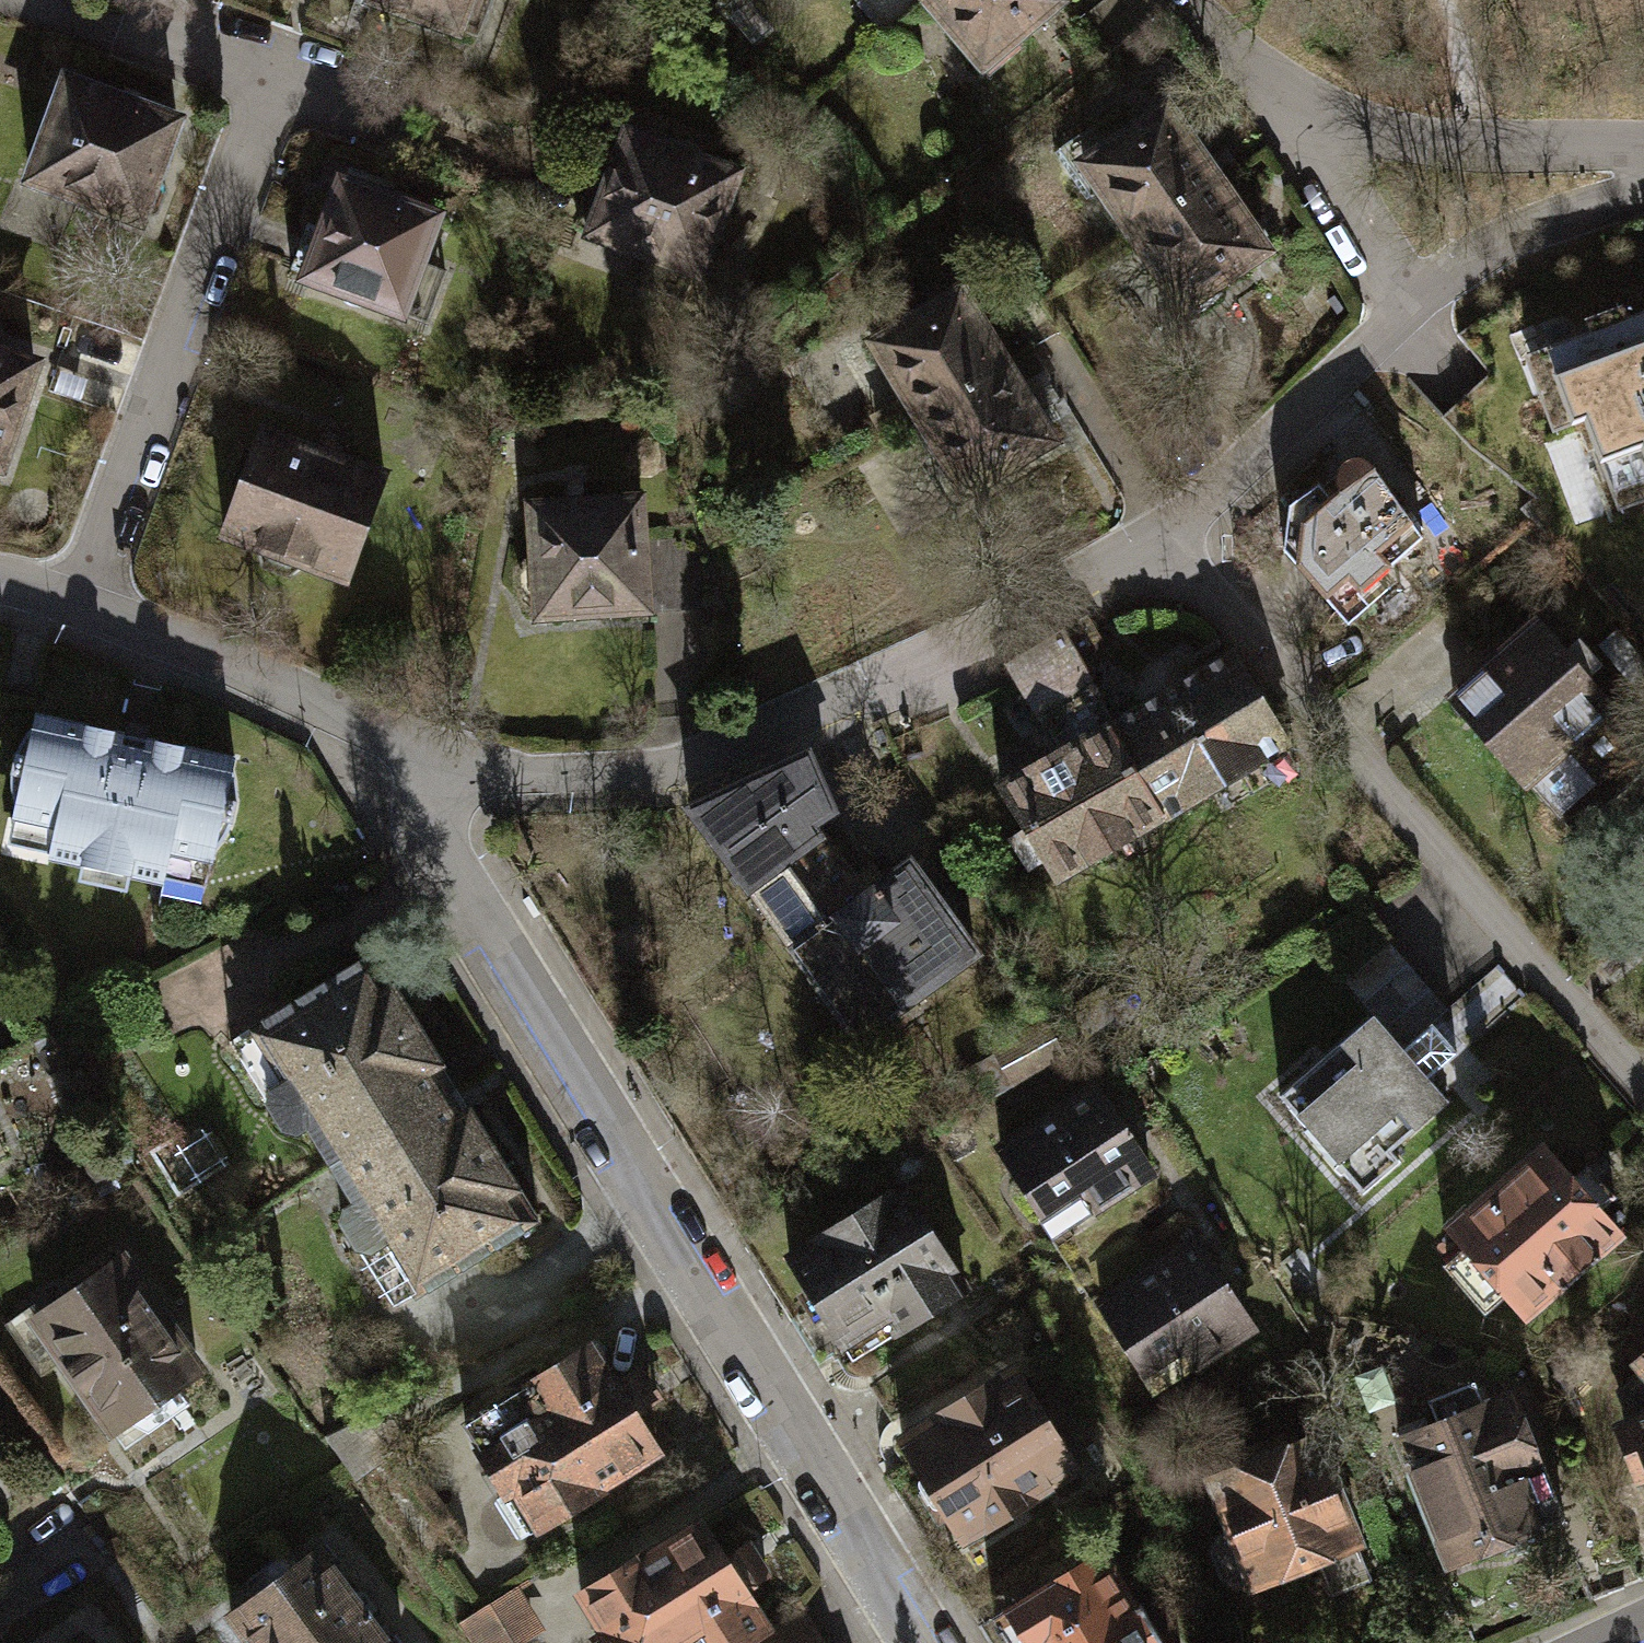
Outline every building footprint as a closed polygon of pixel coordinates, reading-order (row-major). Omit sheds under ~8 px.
[(373,0),(469,33),(481,0),(373,0)] [(920,7),(984,81),(1074,5),(1070,0),(928,0),(920,7)] [(175,118),(66,80),(30,185),(140,222),(153,216),(162,202),(162,186),(156,175),(175,118)] [(1173,101),(1077,171),(1129,242),(1224,175),(1173,101)] [(593,184),(573,243),(639,265),(634,282),(682,299),(691,273),(709,279),(745,175),(627,134),(608,189),(593,184)] [(1224,175),(1129,242),(1189,325),(1284,258),(1224,175)] [(449,219),(338,180),(322,227),(306,221),(283,287),(410,331),(449,219)] [(858,335),(908,419),(1007,361),(962,287),(906,320),(900,310),(858,335)] [(1588,445),(1615,514),(1643,502),(1643,330),(1535,373),(1567,453),(1588,445)] [(0,354),(0,468),(9,471),(44,370),(0,354)] [(908,419),(962,508),(1060,450),(1007,361),(908,419)] [(401,478),(257,433),(221,548),(364,593),(401,478)] [(1297,515),(1294,556),(1347,619),(1436,545),(1424,531),(1380,470),(1370,467),(1363,468),(1353,473),(1348,481),(1348,508),(1342,509),(1326,491),(1297,515)] [(651,498),(529,506),(533,561),(519,574),(520,601),(536,612),(537,631),(660,623),(654,544),(651,498)] [(710,539),(654,544),(660,623),(716,618),(710,539)] [(1012,668),(1061,750),(1107,723),(1114,719),(1084,671),(1108,656),(1087,622),(1012,668)] [(1449,702),(1532,798),(1561,832),(1643,758),(1643,746),(1622,721),(1539,625),(1449,702)] [(1107,723),(1168,831),(1299,757),(1237,649),(1114,719),(1107,723)] [(114,736),(36,720),(34,733),(21,748),(14,768),(13,791),(17,810),(14,828),(9,854),(52,863),(83,869),(80,885),(128,895),(131,879),(174,887),(210,894),(215,870),(218,852),(229,837),(236,816),(238,794),(234,774),(236,763),(159,747),(157,755),(112,746),(114,736)] [(1107,723),(1061,750),(1001,786),(1062,893),(1168,831),(1107,723)] [(818,757),(694,820),(755,902),(791,948),(885,881),(872,861),(848,878),(829,850),(820,838),(844,821),(818,757)] [(885,881),(791,948),(867,1052),(990,964),(915,860),(885,881)] [(1409,1054),(1437,1029),(1452,1016),(1385,941),(1342,980),(1378,1020),(1409,1054)] [(377,950),(224,1039),(286,1143),(301,1146),(312,1140),(325,1163),(447,1088),(433,1070),(444,1064),(377,950)] [(1343,1051),(1284,1105),(1305,1128),(1347,1174),(1369,1199),(1404,1168),(1394,1157),(1418,1136),(1452,1106),(1431,1083),(1461,1055),(1437,1029),(1409,1054),(1378,1020),(1343,1051)] [(1097,1087),(999,1151),(1048,1226),(1087,1201),(1098,1219),(1158,1180),(1097,1087)] [(447,1088),(325,1163),(350,1204),(343,1208),(342,1226),(402,1322),(552,1230),(472,1101),(460,1108),(447,1088)] [(8,1162),(0,1145),(0,1166),(8,1162)] [(1552,1151),(1450,1239),(1470,1262),(1450,1279),(1489,1326),(1511,1307),(1532,1332),(1634,1244),(1610,1217),(1623,1204),(1596,1175),(1584,1187),(1552,1151)] [(1199,1242),(1158,1180),(1098,1219),(1087,1201),(1048,1226),(1101,1305),(1199,1242)] [(824,1251),(795,1269),(856,1370),(897,1345),(904,1358),(985,1310),(917,1197),(901,1206),(896,1198),(820,1243),(824,1251)] [(1199,1242),(1101,1305),(1144,1373),(1180,1350),(1189,1363),(1251,1323),(1199,1242)] [(130,1255),(24,1329),(112,1452),(217,1377),(130,1255)] [(513,1491),(544,1543),(605,1507),(600,1499),(663,1460),(635,1415),(644,1409),(623,1374),(613,1380),(592,1344),(462,1422),(476,1445),(474,1446),(504,1496),(513,1491)] [(1014,1371),(903,1441),(972,1550),(1084,1480),(1054,1433),(1069,1423),(1054,1399),(1038,1409),(1014,1371)] [(1628,1401),(1642,1434),(1638,1449),(1639,1461),(1643,1472),(1643,1387),(1628,1401)] [(1445,1421),(1398,1439),(1453,1584),(1543,1550),(1536,1531),(1566,1519),(1518,1393),(1485,1405),(1479,1390),(1439,1406),(1445,1421)] [(381,1405),(322,1434),(351,1475),(406,1439),(381,1405)] [(1321,1445),(1210,1488),(1231,1540),(1216,1545),(1210,1560),(1221,1587),(1235,1590),(1248,1585),(1256,1604),(1320,1579),(1329,1601),(1375,1583),(1366,1561),(1321,1445)] [(578,1590),(604,1631),(595,1637),(599,1642),(760,1642),(773,1634),(747,1591),(756,1585),(732,1547),(723,1553),(701,1518),(644,1553),(642,1550),(578,1590)] [(1000,1622),(1013,1642),(1168,1642),(1144,1605),(1139,1609),(1105,1555),(1000,1622)] [(236,1621),(252,1642),(387,1642),(322,1557),(236,1621)] [(457,1620),(472,1642),(539,1642),(550,1636),(515,1582),(457,1620)] [(773,1634),(760,1642),(811,1642),(813,1642),(796,1618),(773,1634)]
